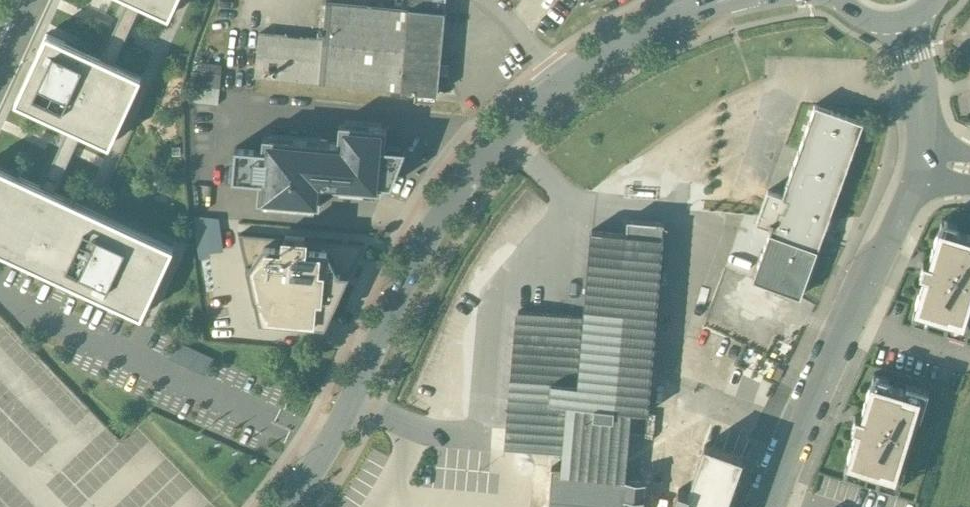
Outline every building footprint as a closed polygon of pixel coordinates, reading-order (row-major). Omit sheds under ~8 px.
[(109,21),(100,42),(113,48),(123,27),(135,0),(119,0),(109,21)] [(401,90),(437,94),(446,0),(410,0),(401,90)] [(409,10),(326,2),(323,39),(319,82),(401,90),(409,10)] [(31,50),(15,84),(70,110),(81,115),(110,128),(141,61),(113,48),(100,42),(47,17),(31,50)] [(323,39),(259,33),(255,76),(319,82),(323,39)] [(222,74),(194,71),(192,86),(220,89),(222,74)] [(220,89),(192,86),(191,101),(219,104),(220,89)] [(81,115),(70,110),(50,152),(43,168),(54,174),(62,157),(81,115)] [(820,257),(864,130),(816,114),(787,207),(768,202),(756,234),(773,240),(820,257)] [(237,148),(234,180),(260,182),(259,200),(321,205),(323,180),(337,181),(336,189),(384,192),(384,186),(393,186),(405,151),(387,149),(388,127),(341,123),(340,143),(264,137),(263,150),(237,148)] [(75,266),(144,298),(175,230),(82,187),(54,174),(43,168),(0,149),(0,231),(75,266)] [(217,221),(197,219),(196,231),(216,232),(217,221)] [(553,454),(551,469),(591,473),(591,479),(625,482),(631,413),(649,415),(666,223),(628,220),(627,234),(590,231),(582,318),(557,316),(517,313),(505,450),(553,454)] [(939,228),(929,262),(923,260),(919,274),(925,276),(914,310),(963,325),(969,304),(969,238),(939,228)] [(820,257),(773,240),(753,291),(804,308),(820,257)] [(304,246),(260,243),(256,288),(257,289),(257,297),(255,297),(253,323),(297,327),(298,315),(306,316),(306,309),(299,309),(301,285),(300,285),(304,246)] [(208,373),(215,356),(179,341),(172,358),(208,373)] [(921,397),(871,382),(861,416),(855,414),(851,428),(857,430),(846,464),(895,479),(921,397)] [(756,427),(743,422),(741,430),(751,434),(751,435),(756,427)] [(741,430),(732,445),(745,451),(751,435),(751,434),(741,430)] [(705,445),(688,493),(679,489),(674,504),(683,506),(725,506),(743,458),(705,445)] [(644,484),(625,482),(591,479),(591,473),(551,469),(548,506),(642,506),(644,484)]
